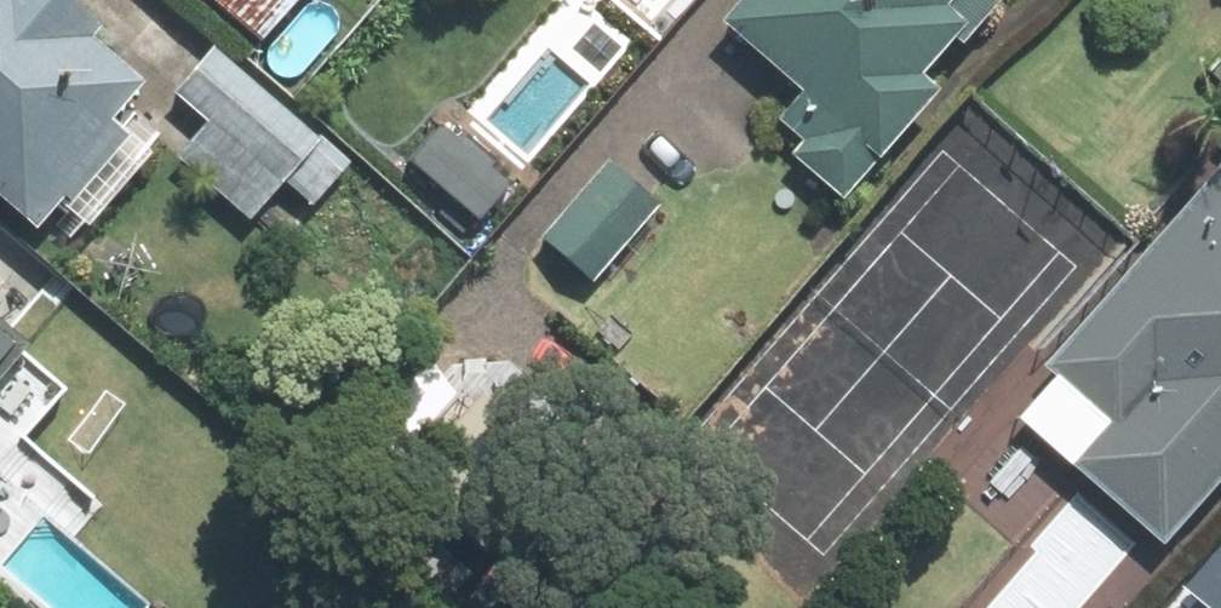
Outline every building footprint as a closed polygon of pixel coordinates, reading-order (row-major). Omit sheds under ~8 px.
[(21,242),(51,207),(61,216),(124,145),(103,126),(132,93),(80,48),(89,37),(46,0),(0,0),(0,224),(21,242)] [(250,50),(294,0),(192,0),(250,50)] [(578,0),(552,0),(481,86),(553,144),(633,45),(578,0)] [(705,29),(789,103),(768,126),(790,146),(777,161),(830,208),(929,95),(911,79),(943,43),(947,47),(980,10),(968,0),(731,0),(705,29)] [(340,172),(203,53),(162,100),(196,129),(165,164),(243,232),(278,191),(304,213),(340,172)] [(1203,78),(1220,94),(1220,57),(1203,78)] [(1038,366),(1051,377),(1007,427),(1151,552),(1220,472),(1220,157),(1038,366)] [(654,206),(599,162),(530,248),(586,292),(654,206)] [(1176,590),(1197,607),(1220,607),(1220,537),(1176,590)]
